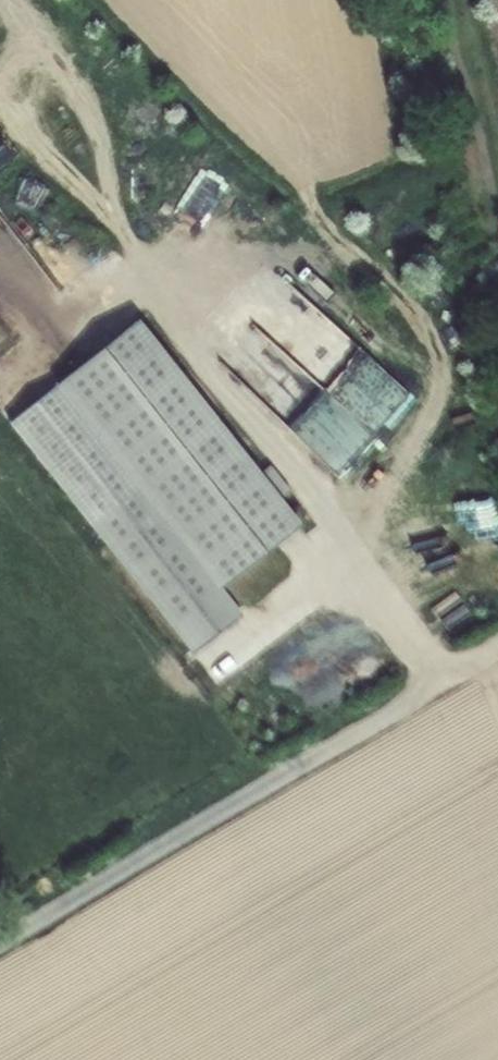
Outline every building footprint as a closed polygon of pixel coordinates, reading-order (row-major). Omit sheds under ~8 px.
[(366,431),(403,392),(312,305),(259,359),(268,368),(283,352),(366,431)] [(135,314),(6,412),(185,649),(232,613),(212,586),(293,524),(135,314)]
